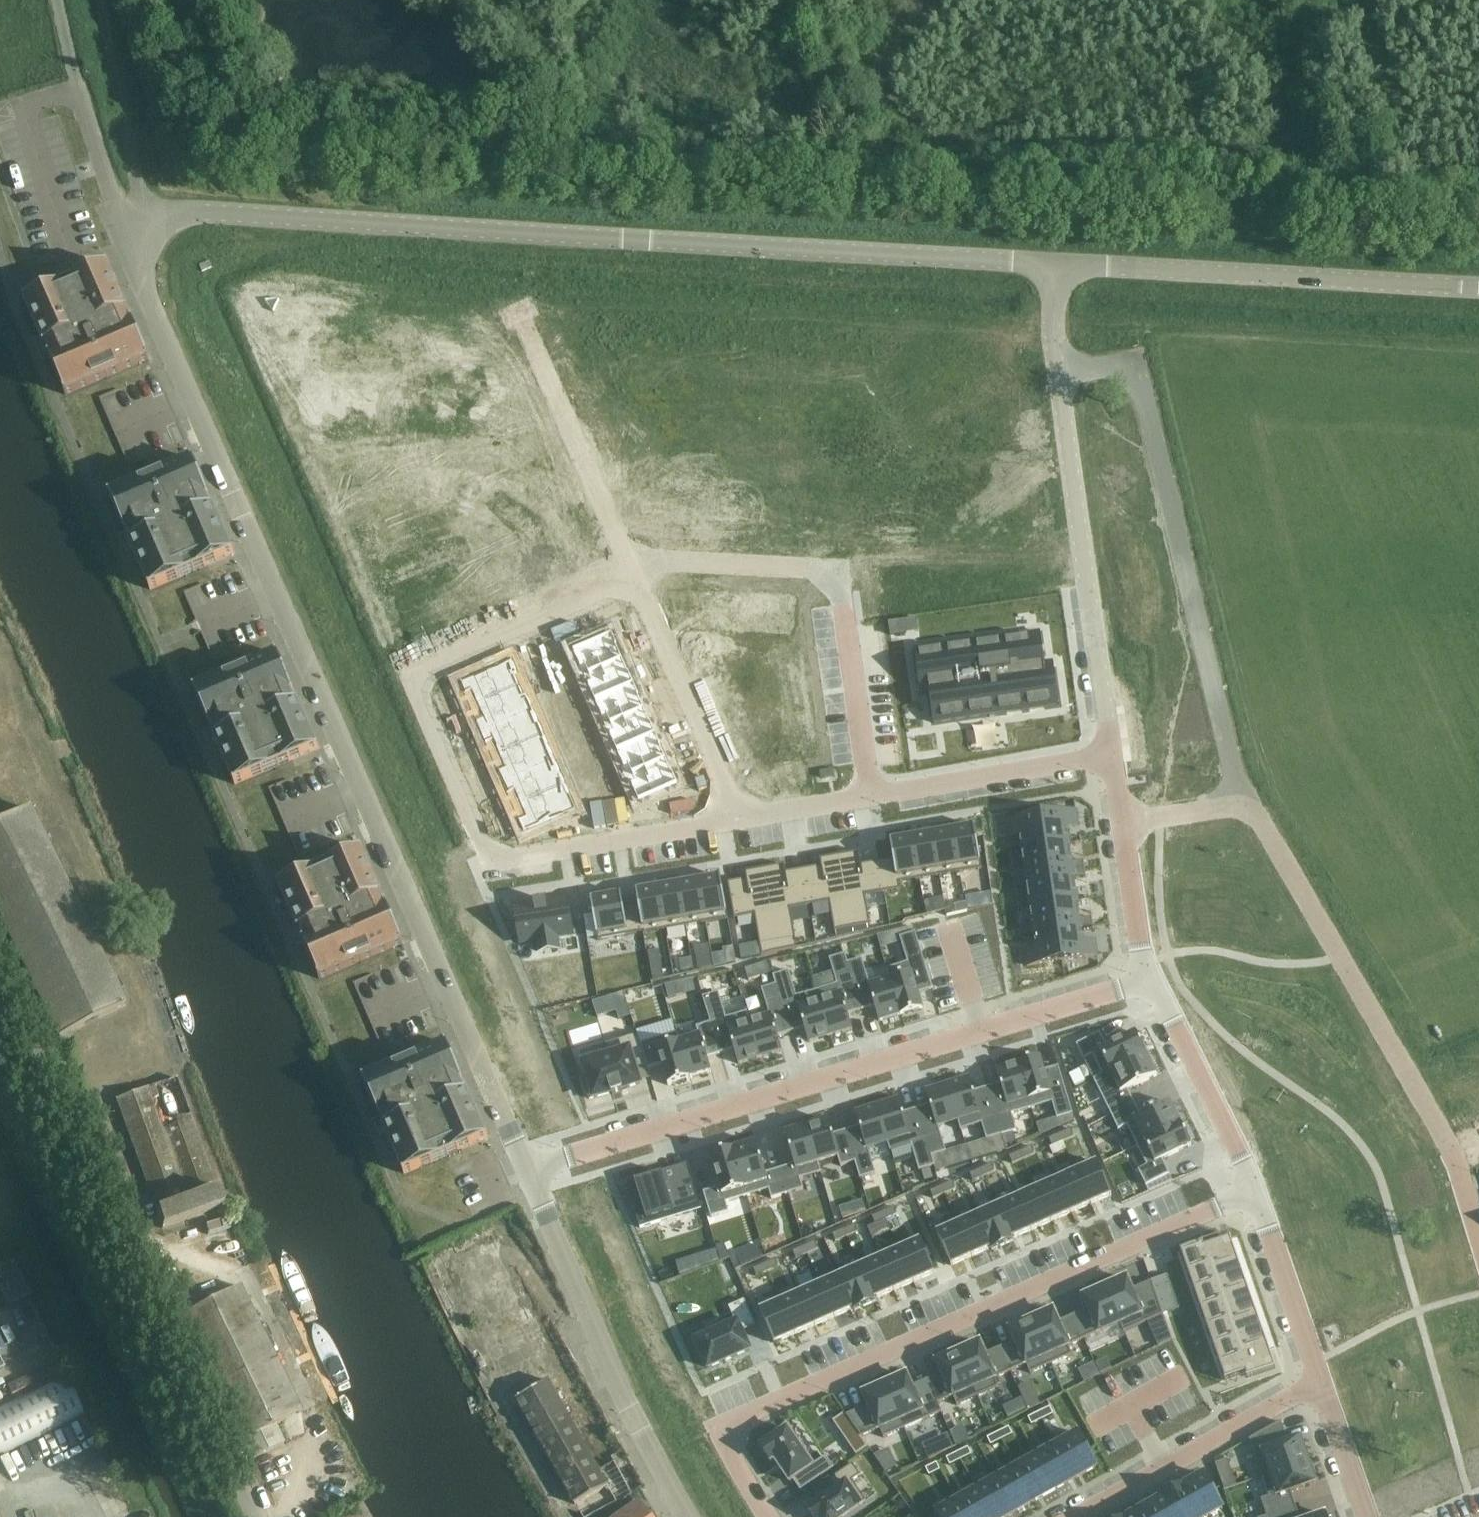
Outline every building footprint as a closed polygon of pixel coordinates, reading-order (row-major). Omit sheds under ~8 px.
[(52,356),(49,358),(66,395),(149,359),(108,264),(25,301),(45,348),(48,347),(52,356)] [(306,297),(262,316),(314,436),(358,417),(306,297)] [(193,459),(109,496),(126,534),(128,533),(133,542),(130,543),(150,590),(234,554),(193,459)] [(653,462),(651,510),(679,511),(682,463),(653,462)] [(510,528),(494,535),(512,575),(527,568),(510,528)] [(433,567),(417,574),(435,614),(450,607),(433,567)] [(905,621),(889,624),(891,636),(907,633),(905,621)] [(1040,634),(915,651),(921,694),(929,692),(934,724),(1059,706),(1053,664),(1045,665),(1040,634)] [(602,635),(563,651),(569,664),(575,661),(578,668),(573,670),(575,677),(614,660),(602,635)] [(545,651),(538,654),(542,664),(549,661),(545,651)] [(215,738),(235,785),(319,749),(278,654),(194,691),(210,729),(213,727),(217,737),(215,738)] [(502,659),(449,681),(455,695),(463,692),(468,704),(510,686),(506,677),(510,675),(502,659)] [(614,660),(575,677),(578,683),(583,681),(586,688),(580,690),(585,702),(624,685),(614,660)] [(549,661),(542,664),(546,673),(553,670),(549,661)] [(535,664),(528,667),(533,678),(540,675),(535,664)] [(540,675),(533,678),(538,689),(545,686),(540,675)] [(558,677),(550,681),(553,688),(562,684),(558,677)] [(562,684),(553,688),(556,696),(565,692),(562,684)] [(624,685),(585,702),(591,714),(597,711),(599,718),(594,720),(597,727),(635,710),(624,685)] [(474,717),(466,720),(471,732),(524,709),(518,694),(514,695),(510,686),(468,704),(474,717)] [(567,701),(560,704),(564,714),(571,711),(567,701)] [(524,709),(471,732),(477,745),(485,742),(490,754),(532,736),(528,727),(531,725),(524,709)] [(635,710),(597,727),(600,733),(605,731),(608,737),(602,740),(607,752),(646,735),(635,710)] [(571,711),(564,714),(568,723),(575,720),(571,711)] [(557,714),(550,717),(554,728),(562,725),(557,714)] [(562,725),(554,728),(559,739),(567,736),(562,725)] [(580,727),(571,731),(575,738),(583,734),(580,727)] [(583,734),(575,738),(578,746),(586,742),(583,734)] [(646,735),(607,752),(612,764),(618,761),(621,768),(616,770),(619,777),(657,760),(646,735)] [(495,766),(488,770),(493,782),(546,759),(539,744),(536,745),(532,736),(490,754),(495,766)] [(588,751),(581,754),(585,764),(592,760),(588,751)] [(546,759),(493,782),(498,795),(506,791),(512,804),(553,786),(549,776),(553,775),(546,759)] [(592,760),(585,764),(589,773),(596,770),(592,760)] [(657,760),(619,777),(621,783),(627,781),(629,787),(623,790),(629,803),(668,786),(657,760)] [(579,764),(571,767),(576,778),(583,775),(579,764)] [(583,775),(576,778),(581,789),(588,786),(583,775)] [(602,777),(593,781),(596,788),(605,784),(602,777)] [(605,784),(596,788),(599,795),(608,792),(605,784)] [(517,816),(509,820),(515,833),(568,810),(561,794),(558,795),(553,786),(512,804),(517,816)] [(610,801),(603,804),(607,813),(614,810),(610,801)] [(0,822),(0,917),(58,1038),(123,1007),(28,809),(0,822)] [(614,810),(607,813),(611,823),(618,820),(614,810)] [(1076,811),(1041,816),(1046,846),(1069,842),(1067,828),(1079,827),(1076,811)] [(1041,816),(1007,821),(1009,837),(1020,835),(1022,849),(1046,846),(1041,816)] [(975,826),(953,830),(960,873),(982,869),(975,826)] [(953,830),(933,834),(940,877),(960,873),(953,830)] [(933,834),(913,837),(920,880),(940,877),(933,834)] [(894,861),(880,863),(884,887),(920,880),(913,837),(891,841),(894,861)] [(1069,842),(1046,846),(1050,875),(1085,869),(1084,861),(1072,863),(1069,842)] [(1025,870),(1014,871),(1015,879),(1050,875),(1046,846),(1022,849),(1025,870)] [(362,849),(278,885),(299,932),(301,931),(306,941),(303,942),(320,980),(403,943),(362,849)] [(860,853),(841,856),(854,935),(872,932),(866,890),(884,887),(880,863),(875,864),(862,867),(860,853)] [(823,874),(805,877),(810,906),(830,902),(836,938),(854,935),(841,856),(820,860),(823,874)] [(785,866),(765,869),(777,945),(779,953),(797,950),(791,909),(810,906),(805,877),(788,880),(785,866)] [(748,887),(730,890),(735,919),(755,916),(762,956),(779,953),(777,945),(765,869),(745,873),(748,887)] [(1085,869),(1050,875),(1054,903),(1077,900),(1075,880),(1086,878),(1085,869)] [(1050,875),(1015,879),(1016,888),(1028,886),(1031,906),(1054,903),(1050,875)] [(721,877),(699,881),(706,923),(728,920),(721,877)] [(699,881),(679,884),(686,927),(706,923),(699,881)] [(679,884),(659,888),(666,930),(686,927),(679,884)] [(659,888),(636,892),(644,934),(666,930),(659,888)] [(622,894),(591,900),(598,941),(644,934),(639,905),(624,908),(622,894)] [(535,905),(516,908),(522,944),(538,941),(540,954),(541,953),(541,952),(558,949),(558,950),(559,950),(557,939),(573,936),(567,900),(548,903),(548,901),(546,901),(547,903),(536,905),(535,903),(534,903),(535,905)] [(1078,900),(1054,903),(1058,932),(1082,928),(1093,927),(1092,918),(1080,920),(1078,900)] [(1033,927),(1022,928),(1023,936),(1035,935),(1058,932),(1054,903),(1031,906),(1033,927)] [(1082,928),(1058,932),(1062,961),(1097,956),(1095,941),(1084,942),(1082,928)] [(887,969),(887,970),(889,979),(890,979),(900,1015),(901,1015),(923,1008),(919,994),(933,990),(933,989),(916,934),(916,933),(916,932),(916,933),(900,937),(900,938),(908,963),(887,969)] [(1037,949),(1025,951),(1028,966),(1062,961),(1058,932),(1035,935),(1037,949)] [(734,948),(724,950),(724,954),(726,966),(737,964),(734,948)] [(814,979),(817,990),(817,991),(831,1036),(832,1036),(853,1030),(849,1016),(861,1012),(862,1011),(848,964),(845,954),(830,959),(834,973),(814,979)] [(692,959),(681,961),(682,972),(694,970),(692,959)] [(849,963),(848,964),(862,1011),(876,1007),(880,1021),(880,1022),(880,1021),(900,1015),(901,1015),(900,1015),(890,979),(889,979),(870,985),(867,972),(866,972),(866,971),(863,959),(862,959),(849,963)] [(662,965),(651,967),(653,981),(664,980),(662,965)] [(789,971),(774,976),(777,985),(791,1032),(792,1033),(805,1029),(810,1043),(831,1036),(817,991),(816,991),(798,997),(797,997),(797,996),(790,971),(789,971)] [(770,1015),(750,1021),(761,1058),(782,1051),(778,1037),(791,1033),(792,1033),(791,1032),(777,985),(776,985),(762,989),(762,990),(770,1015)] [(719,992),(704,997),(712,1023),(721,1054),(722,1054),(735,1050),(739,1064),(761,1058),(750,1021),(747,1012),(743,999),(743,998),(723,1004),(719,993),(719,992)] [(695,1024),(675,1030),(676,1033),(679,1043),(690,1079),(691,1079),(712,1073),(712,1072),(708,1058),(721,1054),(712,1023),(711,1023),(710,1023),(697,1027),(695,1024)] [(676,1033),(641,1044),(645,1059),(648,1069),(661,1065),(662,1065),(663,1065),(669,1085),(669,1086),(690,1079),(679,1043),(676,1033)] [(1100,1033),(1077,1045),(1084,1061),(1093,1057),(1102,1076),(1148,1053),(1142,1040),(1139,1041),(1136,1034),(1107,1048),(1100,1033)] [(610,1056),(584,1064),(589,1079),(584,1080),(590,1100),(612,1093),(613,1095),(623,1091),(622,1090),(640,1084),(634,1063),(645,1059),(641,1044),(638,1035),(607,1044),(610,1056)] [(488,1138),(474,1106),(447,1044),(363,1080),(380,1118),(382,1117),(386,1126),(384,1128),(404,1175),(488,1138)] [(1102,1076),(1094,1080),(1112,1116),(1135,1105),(1127,1090),(1157,1076),(1153,1068),(1155,1067),(1148,1053),(1102,1076)] [(1040,1057),(1018,1063),(1029,1100),(1032,1109),(1052,1103),(1057,1119),(1073,1114),(1059,1066),(1044,1071),(1040,1057)] [(1001,1084),(987,1088),(1001,1134),(1002,1136),(1014,1132),(1017,1131),(1012,1115),(1032,1109),(1029,1100),(1018,1063),(1017,1063),(997,1070),(1001,1084)] [(1080,1068),(1069,1074),(1075,1086),(1086,1080),(1080,1068)] [(970,1078),(948,1085),(958,1121),(961,1131),(982,1124),(987,1141),(1002,1136),(1001,1134),(987,1088),(974,1092),(970,1078)] [(931,1105),(917,1109),(917,1111),(932,1157),(946,1153),(939,1127),(958,1121),(948,1085),(926,1091),(931,1105)] [(147,1089),(116,1100),(120,1112),(162,1229),(181,1222),(222,1207),(190,1117),(161,1128),(147,1089)] [(878,1106),(889,1143),(892,1155),(895,1164),(915,1157),(919,1171),(922,1170),(931,1168),(935,1166),(932,1157),(917,1111),(917,1109),(904,1113),(899,1099),(878,1106)] [(1135,1105),(1112,1116),(1119,1131),(1128,1126),(1137,1146),(1183,1124),(1176,1110),(1174,1111),(1171,1104),(1141,1118),(1135,1105)] [(860,1127),(845,1131),(855,1161),(855,1163),(860,1179),(876,1174),(872,1161),(892,1155),(889,1143),(878,1106),(856,1113),(858,1120),(860,1126),(860,1127)] [(829,1121),(807,1127),(819,1164),(838,1158),(841,1167),(855,1163),(855,1161),(845,1131),(833,1135),(829,1121)] [(1183,1124),(1137,1146),(1147,1166),(1139,1170),(1146,1186),(1170,1175),(1162,1160),(1191,1146),(1188,1138),(1190,1137),(1183,1124)] [(792,1156),(779,1160),(789,1194),(804,1190),(801,1179),(822,1173),(819,1164),(807,1127),(785,1134),(792,1156)] [(1071,1130),(1060,1135),(1063,1142),(1074,1137),(1071,1130)] [(1014,1132),(1002,1136),(1004,1145),(1017,1141),(1014,1132)] [(1060,1135),(1049,1140),(1052,1147),(1063,1142),(1060,1135)] [(1002,1136),(987,1141),(991,1155),(1006,1150),(1004,1145),(1002,1136)] [(756,1143),(733,1150),(748,1197),(769,1190),(772,1199),(789,1194),(779,1160),(763,1164),(756,1143)] [(1032,1147),(1020,1152),(1024,1159),(1035,1154),(1032,1147)] [(720,1188),(704,1193),(711,1218),(729,1212),(726,1203),(748,1197),(733,1150),(711,1157),(720,1188)] [(1020,1152),(1010,1157),(1013,1164),(1024,1159),(1020,1152)] [(946,1153),(932,1157),(935,1166),(937,1171),(951,1167),(946,1153)] [(1097,1163),(1077,1172),(1092,1205),(1112,1196),(1097,1163)] [(992,1165),(981,1169),(984,1177),(995,1172),(992,1165)] [(931,1168),(922,1170),(925,1181),(934,1178),(931,1168)] [(981,1169),(970,1174),(973,1182),(984,1177),(981,1169)] [(1077,1172),(1057,1181),(1072,1213),(1092,1205),(1077,1172)] [(649,1175),(627,1182),(641,1228),(701,1210),(690,1175),(666,1183),(663,1173),(650,1177),(649,1175)] [(1057,1181),(1037,1189),(1052,1222),(1072,1213),(1057,1181)] [(953,1182),(942,1187),(945,1194),(956,1189),(953,1182)] [(942,1187),(930,1192),(934,1199),(945,1194),(942,1187)] [(1037,1189),(1017,1198),(1032,1231),(1052,1222),(1037,1189)] [(1017,1198),(997,1207),(1012,1240),(1032,1231),(1017,1198)] [(997,1207),(977,1216),(992,1249),(993,1251),(1013,1242),(1012,1240),(997,1207)] [(894,1208),(883,1212),(886,1220),(897,1215),(894,1208)] [(883,1212),(872,1217),(875,1225),(886,1220),(883,1212)] [(977,1216),(957,1224),(972,1257),(992,1249),(977,1216)] [(957,1224),(937,1233),(952,1266),(972,1257),(957,1224)] [(855,1225),(844,1230),(847,1237),(858,1232),(855,1225)] [(844,1230),(833,1235),(836,1242),(847,1237),(844,1230)] [(1202,1243),(1180,1251),(1225,1381),(1246,1374),(1247,1379),(1276,1369),(1231,1238),(1204,1248),(1202,1243)] [(920,1241),(900,1250),(915,1282),(935,1274),(920,1241)] [(15,1249),(29,1282),(45,1275),(30,1242),(15,1249)] [(815,1242),(804,1247),(808,1254),(818,1250),(815,1242)] [(804,1247),(793,1252),(796,1259),(808,1254),(804,1247)] [(717,1250),(697,1256),(701,1269),(721,1262),(717,1250)] [(900,1250),(880,1258),(895,1291),(915,1282),(900,1250)] [(880,1258),(860,1267),(875,1300),(895,1291),(880,1258)] [(776,1260),(765,1265),(768,1272),(779,1267),(776,1260)] [(765,1265),(753,1270),(757,1277),(768,1272),(765,1265)] [(860,1267),(840,1276),(855,1309),(856,1311),(876,1302),(875,1300),(860,1267)] [(840,1276),(820,1285),(835,1317),(855,1309),(840,1276)] [(1168,1276),(1152,1281),(1163,1315),(1180,1310),(1168,1276)] [(21,1279),(6,1286),(14,1302),(30,1295),(21,1279)] [(1117,1279),(1104,1285),(1125,1332),(1163,1315),(1152,1281),(1132,1290),(1127,1279),(1119,1283),(1117,1279)] [(820,1285),(800,1293),(815,1326),(835,1317),(820,1285)] [(1089,1309),(1074,1316),(1084,1340),(1120,1324),(1124,1333),(1125,1332),(1104,1285),(1091,1291),(1092,1294),(1085,1298),(1089,1309)] [(240,1286),(178,1317),(239,1443),(243,1441),(252,1459),(284,1443),(275,1426),(302,1413),(240,1286)] [(800,1293),(780,1302),(795,1335),(815,1326),(800,1293)] [(736,1324),(696,1341),(708,1369),(750,1350),(742,1332),(756,1326),(745,1302),(730,1309),(736,1324)] [(780,1302),(760,1311),(775,1344),(795,1335),(780,1302)] [(1053,1311),(1032,1321),(1052,1364),(1072,1355),(1069,1347),(1084,1340),(1074,1316),(1058,1323),(1053,1311)] [(1016,1341),(1000,1348),(1011,1372),(1027,1365),(1031,1374),(1052,1364),(1032,1321),(1011,1330),(1016,1341)] [(980,1344),(959,1353),(978,1397),(999,1388),(995,1379),(1011,1372),(1000,1348),(985,1355),(980,1344)] [(943,1373),(927,1380),(941,1413),(942,1413),(938,1404),(953,1397),(957,1406),(978,1397),(959,1353),(938,1362),(943,1373)] [(60,1359),(15,1382),(7,1385),(12,1395),(65,1369),(60,1359)] [(84,1414),(65,1375),(0,1407),(0,1456),(84,1414)] [(906,1376),(885,1385),(905,1429),(941,1413),(927,1380),(911,1387),(906,1376)] [(532,1391),(516,1400),(574,1505),(608,1486),(600,1472),(550,1382),(532,1391)] [(869,1405),(847,1415),(859,1434),(862,1437),(880,1429),(884,1438),(905,1429),(885,1385),(864,1394),(869,1405)] [(1050,1407),(1039,1413),(1043,1420),(1054,1415),(1050,1407)] [(1039,1413),(1028,1418),(1032,1425),(1043,1420),(1039,1413)] [(1281,1422),(1249,1440),(1262,1477),(1307,1461),(1300,1439),(1288,1443),(1281,1422)] [(1009,1428),(998,1433),(1002,1440),(1013,1435),(1009,1428)] [(787,1430),(760,1448),(771,1463),(774,1461),(790,1484),(793,1481),(800,1491),(833,1469),(825,1457),(812,1467),(787,1430)] [(998,1433),(988,1438),(991,1445),(1002,1440),(998,1433)] [(859,1434),(848,1442),(857,1455),(868,1447),(862,1437),(859,1434)] [(1078,1434),(1057,1445),(1076,1479),(1097,1467),(1078,1434)] [(946,1435),(934,1440),(940,1453),(952,1448),(946,1435)] [(1057,1445),(1037,1456),(1056,1490),(1076,1479),(1057,1445)] [(968,1448),(957,1453),(961,1460),(972,1455),(968,1448)] [(957,1453),(947,1458),(950,1466),(961,1460),(957,1453)] [(1037,1456),(1017,1468),(1036,1501),(1056,1490),(1037,1456)] [(1266,1516),(1269,1516),(1296,1507),(1291,1491),(1315,1483),(1307,1461),(1262,1477),(1269,1497),(1261,1500),(1267,1516),(1266,1516)] [(937,1463),(926,1469),(930,1476),(940,1470),(937,1463)] [(806,1508),(811,1516),(843,1516),(863,1505),(851,1484),(860,1479),(854,1467),(829,1481),(835,1492),(806,1508)] [(1017,1468),(997,1479),(1016,1512),(1036,1501),(1017,1468)] [(1231,1474),(1220,1477),(1223,1485),(1224,1490),(1235,1486),(1231,1474)] [(1184,1486),(1201,1516),(1207,1516),(1223,1508),(1204,1475),(1184,1486)] [(977,1490),(993,1516),(1008,1516),(1016,1512),(997,1479),(977,1490)] [(1164,1497),(1175,1516),(1201,1516),(1184,1486),(1164,1497)] [(958,1501),(967,1516),(993,1516),(977,1490),(958,1501)] [(1144,1508),(1149,1516),(1175,1516),(1164,1497),(1144,1508)] [(937,1513),(939,1516),(967,1516),(958,1501),(937,1513)] [(1269,1516),(1300,1516),(1296,1507),(1269,1516)] [(1128,1516),(1149,1516),(1144,1508),(1128,1516)]
